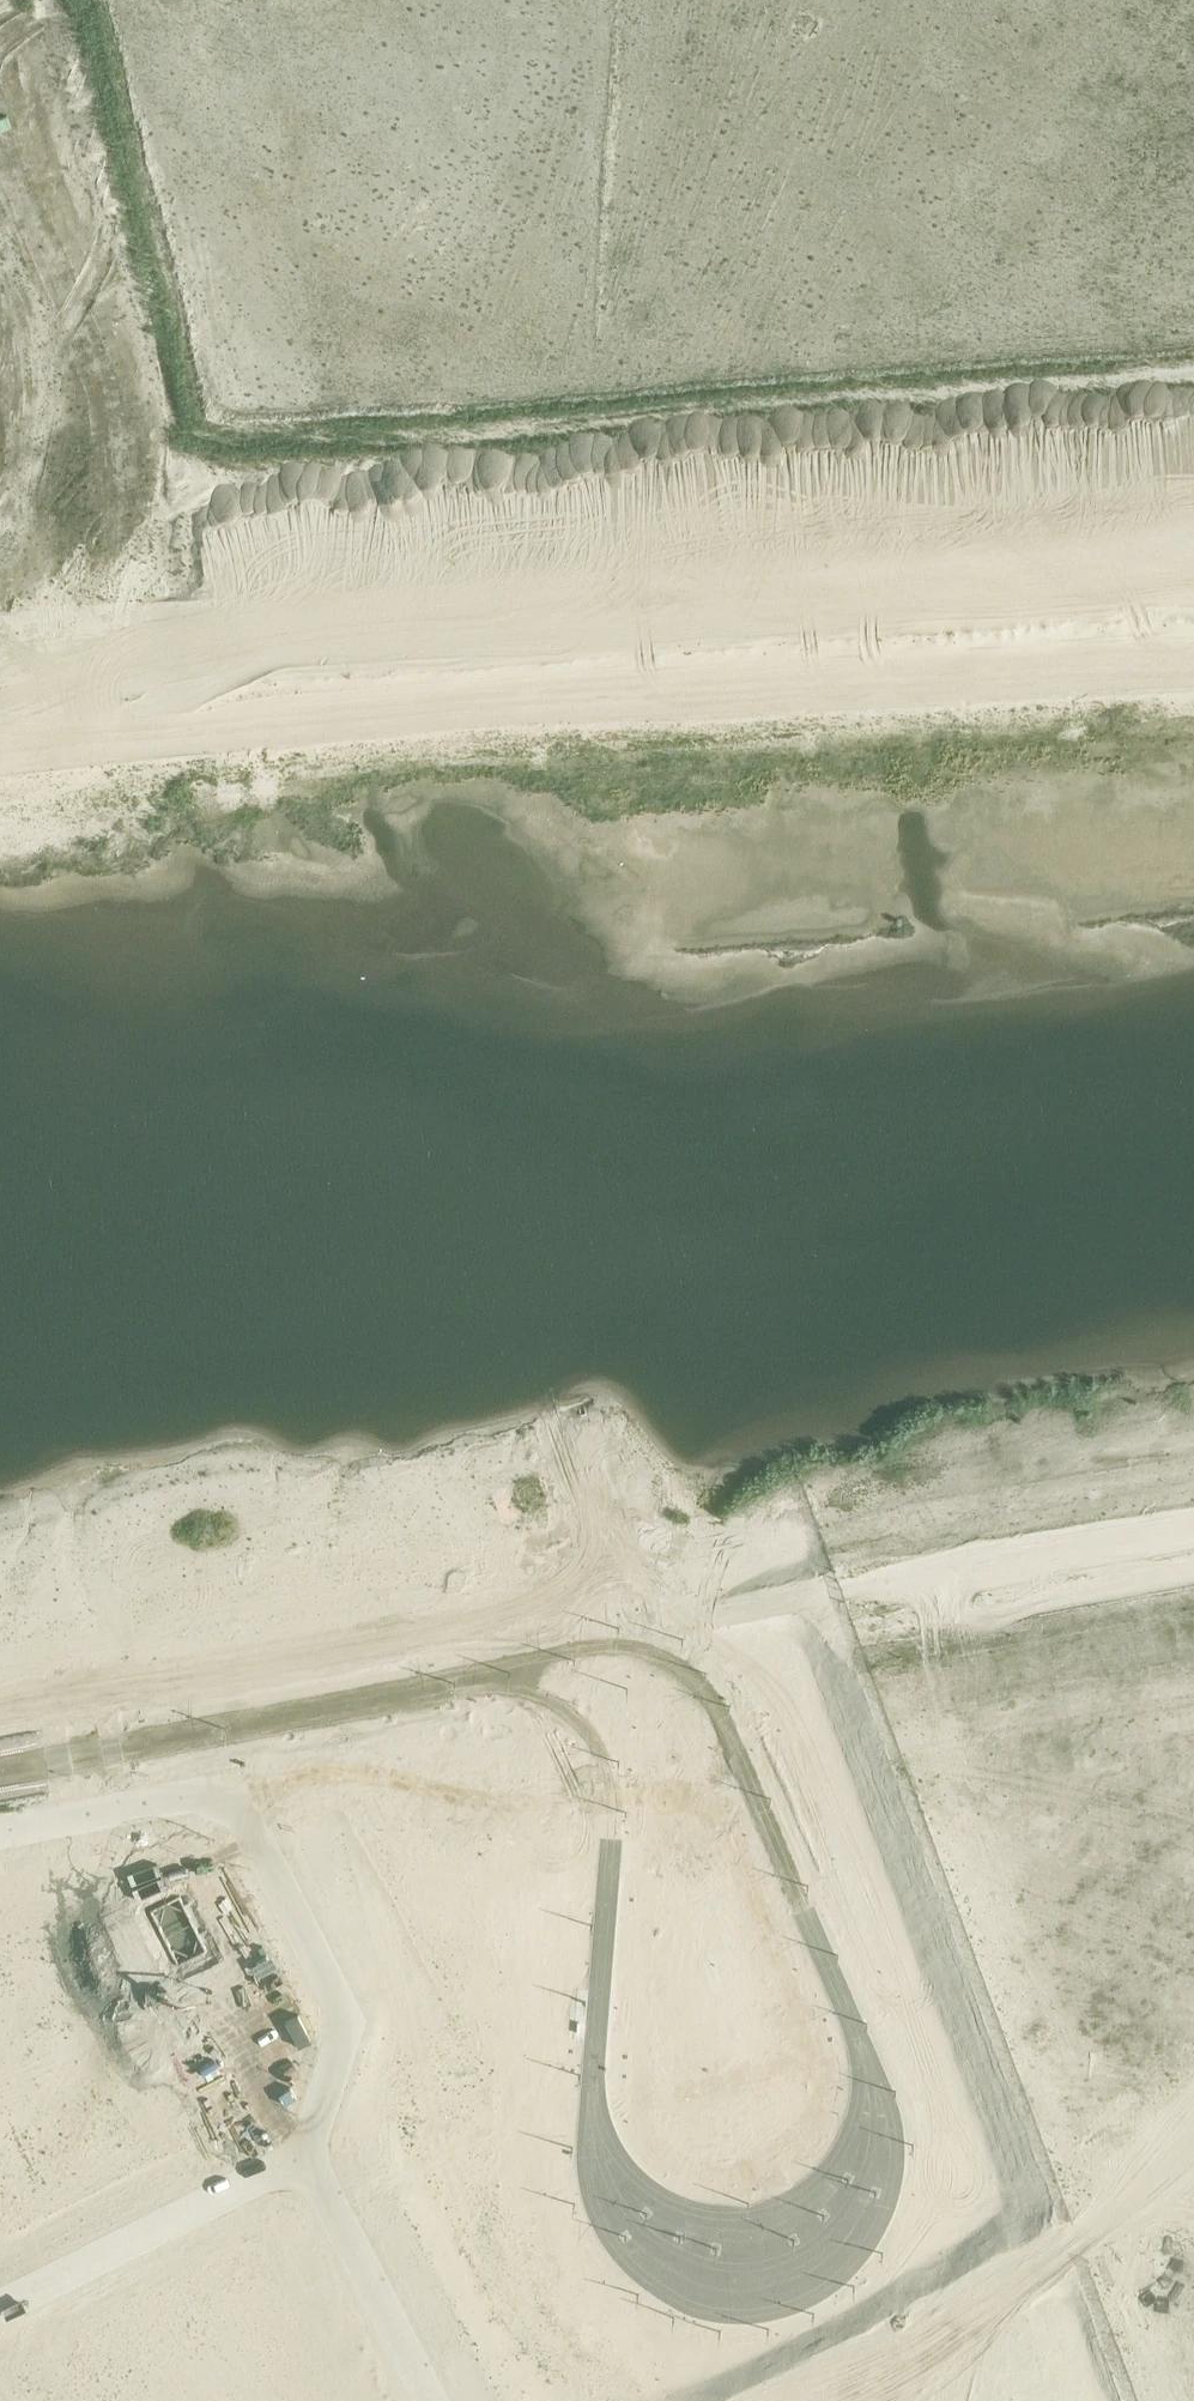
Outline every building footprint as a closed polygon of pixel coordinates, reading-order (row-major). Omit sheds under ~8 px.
[(795,2153),(745,2181),(753,2195),(804,2167),(795,2153)]
